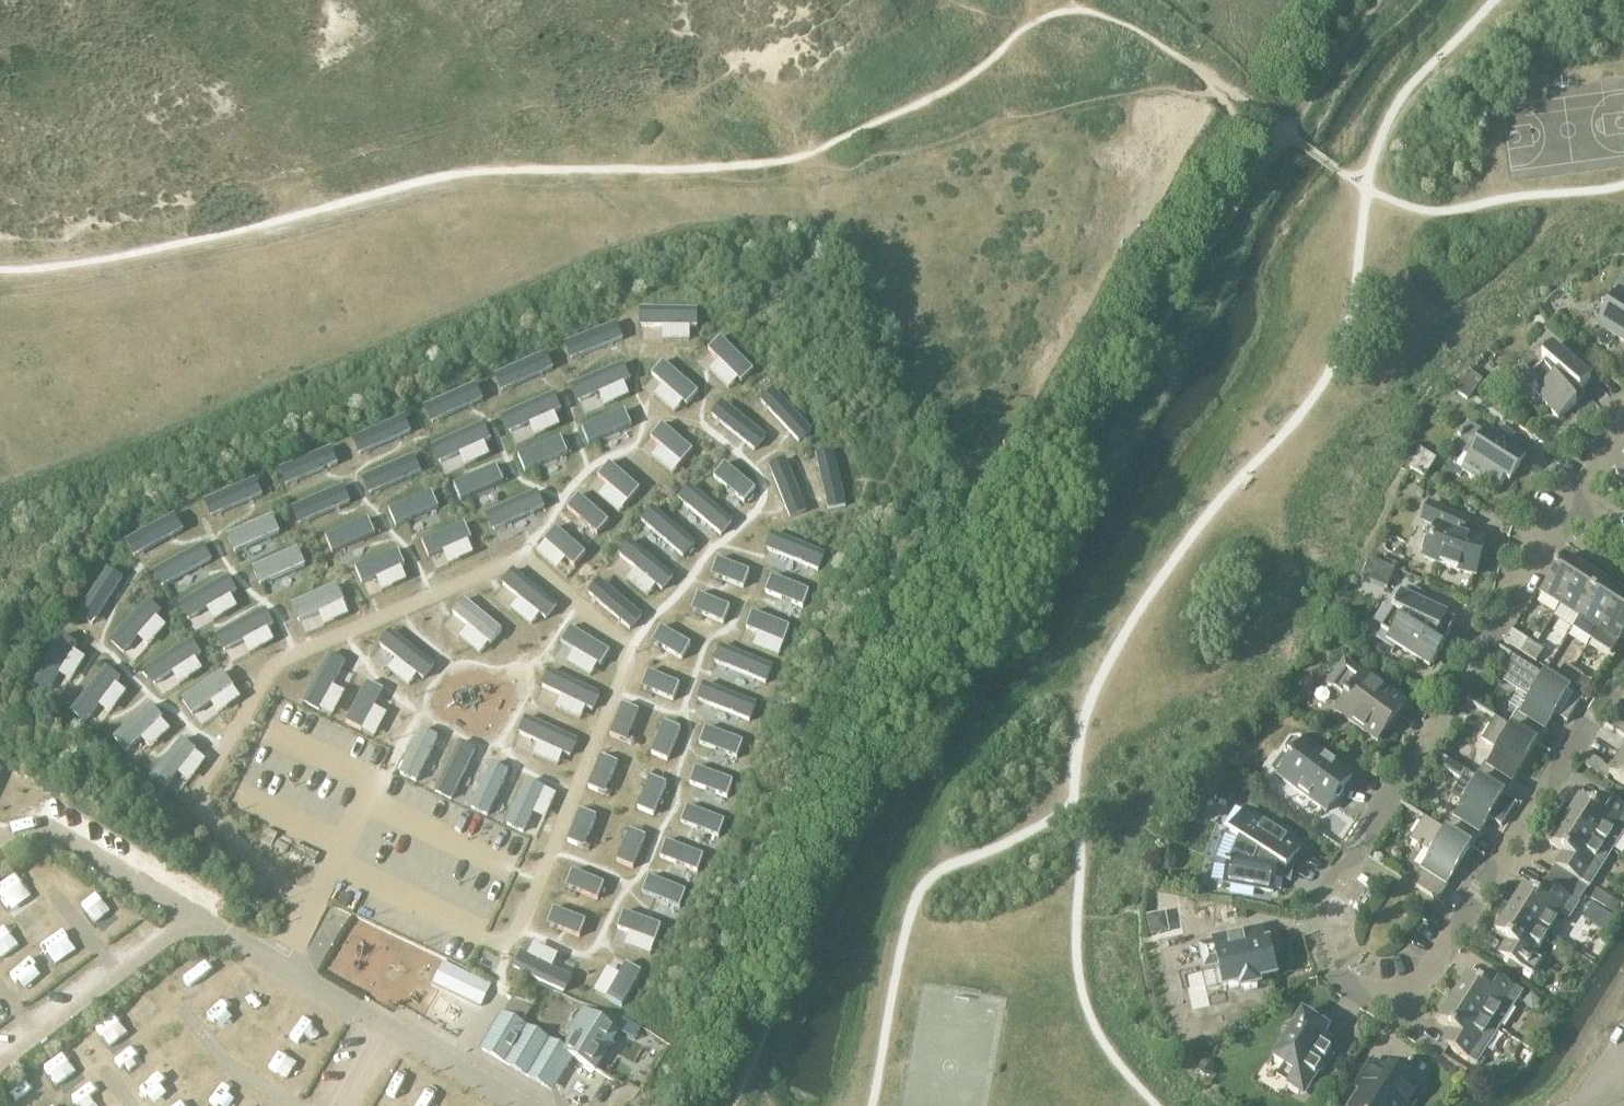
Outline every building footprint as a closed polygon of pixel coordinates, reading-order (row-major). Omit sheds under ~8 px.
[(1623,276),(1615,289),(1619,292),(1613,301),(1602,303),(1605,314),(1604,314),(1608,330),(1623,341),(1623,277),(1623,276)] [(698,308),(639,306),(639,325),(697,326),(698,308)] [(623,337),(616,320),(563,341),(570,358),(623,337)] [(753,367),(720,335),(708,348),(741,380),(753,367)] [(1546,362),(1532,374),(1521,365),(1509,378),(1525,393),(1531,386),(1558,419),(1577,403),(1570,395),(1576,388),(1580,391),(1591,379),(1552,346),(1542,358),(1546,362)] [(553,367),(546,351),(494,373),(501,390),(553,367)] [(630,378),(623,361),(571,383),(578,400),(630,378)] [(698,391),(663,361),(652,374),(686,404),(698,391)] [(1478,383),(1467,376),(1457,389),(1468,397),(1478,383)] [(483,398),(474,381),(424,405),(432,422),(483,398)] [(812,428),(773,387),(760,399),(800,440),(812,428)] [(561,408),(553,391),(502,414),(509,431),(561,408)] [(765,434),(723,399),(711,414),(753,449),(765,434)] [(631,425),(624,408),(582,426),(589,443),(631,425)] [(410,429),(403,413),(351,436),(358,452),(410,429)] [(483,421),(431,444),(438,461),(491,438),(483,421)] [(692,448),(662,423),(651,436),(681,461),(692,448)] [(1477,482),(1481,475),(1498,486),(1507,472),(1514,476),(1529,452),(1501,434),(1499,437),(1488,431),(1485,436),(1468,425),(1463,433),(1461,432),(1458,438),(1460,439),(1455,447),(1471,457),(1461,472),(1477,482)] [(567,452),(560,436),(518,454),(525,471),(567,452)] [(338,461),(331,445),(280,467),(287,483),(338,461)] [(846,503),(833,448),(815,453),(828,508),(846,503)] [(414,454),(361,477),(368,493),(421,471),(414,454)] [(807,510),(786,457),(768,464),(789,517),(807,510)] [(638,487),(609,462),(598,474),(627,500),(638,487)] [(754,487),(724,462),(713,475),(743,500),(754,487)] [(1616,476),(1617,477),(1615,481),(1623,486),(1623,463),(1616,476)] [(494,464),(454,483),(461,499),(502,481),(494,464)] [(262,493),(256,477),(204,499),(211,515),(262,493)] [(733,520),(690,483),(678,496),(722,533),(733,520)] [(351,501),(344,484),(291,506),(298,523),(351,501)] [(536,489),(484,512),(492,529),(544,506),(536,489)] [(437,506),(430,490),(389,508),(396,524),(437,506)] [(608,519),(579,493),(567,506),(597,532),(608,519)] [(696,542),(652,504),(640,519),(684,556),(696,542)] [(1476,575),(1485,542),(1462,535),(1468,520),(1429,504),(1423,520),(1437,526),(1431,541),(1426,540),(1422,553),(1425,554),(1424,557),(1441,565),(1458,570),(1476,575)] [(185,528),(177,512),(125,539),(133,556),(185,528)] [(274,515),(227,534),(235,551),(281,532),(274,515)] [(375,533),(368,517),(326,535),(332,551),(375,533)] [(464,522),(421,540),(428,557),(471,538),(464,522)] [(585,551),(556,526),(545,539),(574,565),(585,551)] [(819,568),(826,551),(772,531),(765,548),(819,568)] [(674,576),(631,539),(619,553),(663,590),(674,576)] [(211,558),(203,543),(153,570),(161,585),(211,558)] [(299,547),(253,567),(260,584),(306,565),(299,547)] [(397,547),(354,565),(362,582),(404,564),(397,547)] [(1561,605),(1584,570),(1564,557),(1541,593),(1561,605)] [(748,569),(717,558),(711,574),(742,586),(748,569)] [(1371,559),(1363,578),(1386,587),(1393,568),(1371,559)] [(123,576),(107,566),(76,614),(91,624),(123,576)] [(512,568),(502,580),(547,616),(557,604),(512,568)] [(1603,582),(1584,570),(1561,605),(1580,617),(1603,582)] [(237,590),(229,574),(178,602),(187,618),(237,590)] [(809,588),(771,574),(765,591),(802,605),(809,588)] [(641,613),(600,577),(588,591),(629,627),(641,613)] [(1621,594),(1603,582),(1580,617),(1572,629),(1591,641),(1599,629),(1621,594)] [(337,583),(290,603),(298,620),(344,600),(337,583)] [(723,621),(730,605),(697,593),(691,609),(723,621)] [(1599,629),(1619,642),(1623,634),(1623,595),(1621,594),(1599,629)] [(1455,620),(1401,595),(1395,606),(1394,606),(1392,610),(1393,610),(1381,629),(1406,645),(1403,649),(1423,662),(1426,658),(1434,663),(1444,648),(1443,647),(1455,620)] [(502,629),(465,597),(452,611),(489,643),(502,629)] [(148,598),(110,640),(123,652),(161,611),(148,598)] [(266,608),(216,634),(224,650),(274,624),(266,608)] [(789,624),(752,610),(746,627),(783,641),(789,624)] [(690,642),(661,626),(653,641),(681,657),(690,642)] [(609,649),(571,628),(563,641),(601,663),(609,649)] [(434,663),(389,629),(378,643),(423,677),(434,663)] [(46,690),(78,644),(63,633),(31,680),(46,690)] [(201,652),(191,637),(145,668),(154,682),(201,652)] [(1528,640),(1520,652),(1528,657),(1536,645),(1528,640)] [(767,681),(774,664),(720,643),(714,660),(767,681)] [(1544,650),(1536,645),(1528,657),(1536,662),(1544,650)] [(345,660),(329,651),(302,703),(318,711),(345,660)] [(1584,701),(1512,656),(1501,673),(1522,686),(1518,692),(1531,700),(1522,714),(1518,712),(1508,727),(1538,745),(1548,730),(1546,729),(1555,714),(1567,722),(1581,701),(1583,702),(1584,701)] [(1395,718),(1405,706),(1364,675),(1363,676),(1345,663),(1328,686),(1346,699),(1337,711),(1378,742),(1388,728),(1385,725),(1392,716),(1395,718)] [(1565,664),(1558,676),(1566,681),(1574,669),(1565,664)] [(121,677),(106,666),(71,711),(86,722),(121,677)] [(599,691),(548,666),(540,682),(591,707),(599,691)] [(1574,669),(1566,681),(1574,686),(1581,674),(1574,669)] [(233,685),(223,670),(180,698),(191,714),(233,685)] [(674,698),(680,682),(648,670),(642,686),(674,698)] [(382,688),(368,681),(348,722),(362,729),(382,688)] [(757,703),(704,681),(697,699),(750,720),(757,703)] [(627,740),(638,709),(622,703),(610,734),(627,740)] [(163,717),(151,704),(114,739),(126,751),(163,717)] [(577,739),(525,715),(517,732),(570,755),(577,739)] [(1604,724),(1617,733),(1623,725),(1609,716),(1604,724)] [(1537,746),(1538,745),(1508,727),(1496,719),(1481,741),(1498,752),(1489,766),(1485,764),(1476,778),(1505,797),(1515,782),(1513,781),(1536,745),(1537,746)] [(681,728),(664,721),(651,752),(667,759),(681,728)] [(743,740),(706,726),(700,743),(737,756),(743,740)] [(436,737),(421,729),(399,773),(414,781),(436,737)] [(195,748),(182,738),(151,777),(165,788),(195,748)] [(1336,798),(1333,795),(1338,788),(1342,791),(1352,777),(1305,742),(1304,743),(1298,739),(1291,740),(1285,748),(1286,755),(1289,757),(1288,759),(1295,764),(1283,781),(1326,812),(1336,798)] [(475,747),(460,740),(436,790),(452,798),(475,747)] [(1579,763),(1608,781),(1610,777),(1623,785),(1623,757),(1622,756),(1612,771),(1603,765),(1604,764),(1585,752),(1579,763)] [(604,792),(617,761),(601,755),(589,786),(604,792)] [(1465,803),(1447,832),(1472,848),(1482,834),(1480,832),(1489,819),(1501,827),(1515,805),(1505,798),(1505,797),(1476,778),(1448,761),(1443,769),(1461,781),(1452,795),(1465,803)] [(507,770),(492,763),(470,808),(486,815),(507,770)] [(727,795),(733,779),(696,765),(689,782),(727,795)] [(667,782),(650,775),(637,807),(654,814),(667,782)] [(543,786),(526,779),(505,823),(522,830),(543,786)] [(1612,851),(1623,832),(1623,808),(1607,798),(1598,811),(1578,798),(1572,808),(1574,810),(1566,822),(1612,851)] [(719,835),(725,818),(688,805),(682,822),(719,835)] [(584,846),(596,815),(580,808),(568,840),(584,846)] [(1286,871),(1301,848),(1245,812),(1230,835),(1239,840),(1229,865),(1226,864),(1226,868),(1228,868),(1225,884),(1273,892),(1276,873),(1274,872),(1277,864),(1286,871)] [(1472,849),(1472,848),(1447,832),(1424,818),(1410,841),(1417,846),(1415,849),(1419,852),(1421,849),(1432,855),(1413,884),(1439,901),(1449,885),(1447,884),(1470,848),(1472,849)] [(1589,887),(1612,851),(1566,822),(1558,835),(1556,834),(1550,844),(1564,853),(1555,866),(1589,887)] [(634,866),(645,835),(629,828),(617,859),(634,866)] [(697,869),(703,852),(666,839),(660,856),(697,869)] [(597,898),(603,882),(572,869),(566,885),(597,898)] [(680,906),(686,890),(649,876),(643,892),(680,906)] [(1510,911),(1548,935),(1561,913),(1569,918),(1579,903),(1551,886),(1542,899),(1522,887),(1516,897),(1518,898),(1510,911)] [(1600,891),(1595,899),(1609,908),(1614,900),(1600,891)] [(249,893),(244,902),(259,911),(264,902),(249,893)] [(1606,913),(1594,906),(1589,915),(1601,922),(1606,913)] [(579,935),(585,919),(575,915),(554,907),(547,923),(579,935)] [(654,940),(660,923),(623,910),(617,927),(654,940)] [(1534,956),(1548,935),(1510,911),(1502,923),(1500,922),(1493,932),(1513,945),(1505,958),(1533,976),(1542,961),(1534,956)] [(1269,942),(1266,943),(1262,928),(1213,939),(1214,943),(1210,944),(1206,947),(1204,951),(1204,956),(1206,960),(1209,963),(1214,964),(1218,963),(1224,987),(1241,983),(1242,988),(1259,984),(1258,979),(1277,975),(1269,942)] [(566,992),(573,976),(521,951),(513,968),(566,992)] [(442,960),(433,979),(480,1001),(489,981),(442,960)] [(623,1004),(641,970),(624,961),(606,996),(623,1004)] [(1454,999),(1499,1028),(1522,992),(1494,975),(1486,988),(1466,975),(1459,985),(1462,987),(1454,999)] [(533,1001),(530,999),(511,989),(505,999),(527,1011),(533,1001)] [(1476,1064),(1499,1028),(1454,999),(1445,1012),(1443,1011),(1437,1021),(1457,1033),(1448,1047),(1476,1064)] [(574,1035),(571,1041),(565,1050),(560,1047),(557,1052),(547,1047),(550,1042),(503,1015),(506,1017),(500,1027),(497,1025),(483,1050),(507,1064),(510,1057),(551,1081),(557,1071),(561,1074),(572,1056),(595,1069),(591,1066),(613,1028),(618,1031),(618,1030),(584,1010),(571,1033),(574,1035)] [(1303,1013),(1273,1059),(1294,1072),(1287,1084),(1301,1092),(1306,1091),(1322,1066),(1325,1068),(1340,1044),(1325,1035),(1329,1029),(1303,1013)] [(1202,1066),(1200,1071),(1203,1076),(1208,1078),(1213,1076),(1215,1071),(1213,1066),(1207,1063),(1202,1066)] [(1372,1063),(1356,1088),(1361,1092),(1352,1105),(1411,1105),(1422,1089),(1392,1069),(1389,1074),(1372,1063)]
